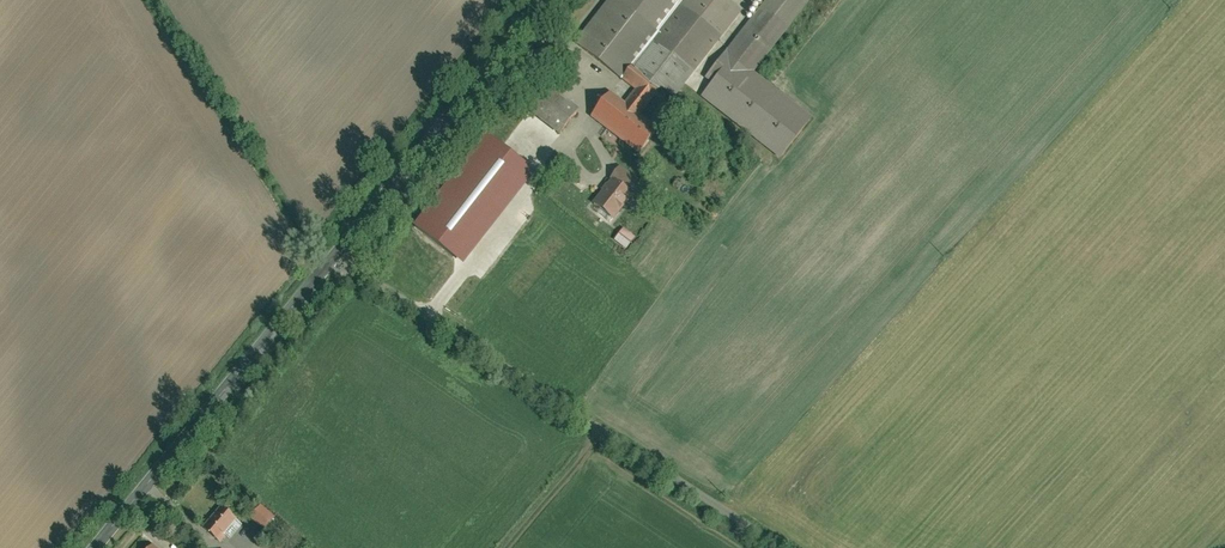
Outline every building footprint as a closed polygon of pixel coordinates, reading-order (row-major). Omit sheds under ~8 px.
[(577,43),(620,75),(626,67),(677,0),(609,0),(577,43)] [(723,0),(689,0),(638,68),(675,96),(739,12),(723,0)] [(725,52),(753,73),(808,0),(765,0),(725,52)] [(695,92),(780,155),(810,115),(753,73),(725,52),(695,92)] [(648,97),(655,88),(626,67),(620,75),(634,86),(648,97)] [(578,111),(534,78),(516,103),(560,136),(578,111)] [(634,86),(622,102),(637,112),(648,97),(634,86)] [(609,92),(589,117),(638,154),(658,128),(637,112),(622,102),(609,92)] [(536,146),(508,125),(494,144),(522,165),(536,146)] [(541,158),(553,165),(559,156),(547,149),(541,158)] [(639,203),(648,191),(619,169),(610,181),(629,196),(639,203)] [(629,196),(610,181),(591,206),(611,220),(629,196)] [(634,240),(621,230),(612,240),(626,250),(634,240)] [(258,503),(247,516),(262,529),(273,516),(258,503)] [(219,507),(202,527),(219,540),(235,520),(219,507)]
